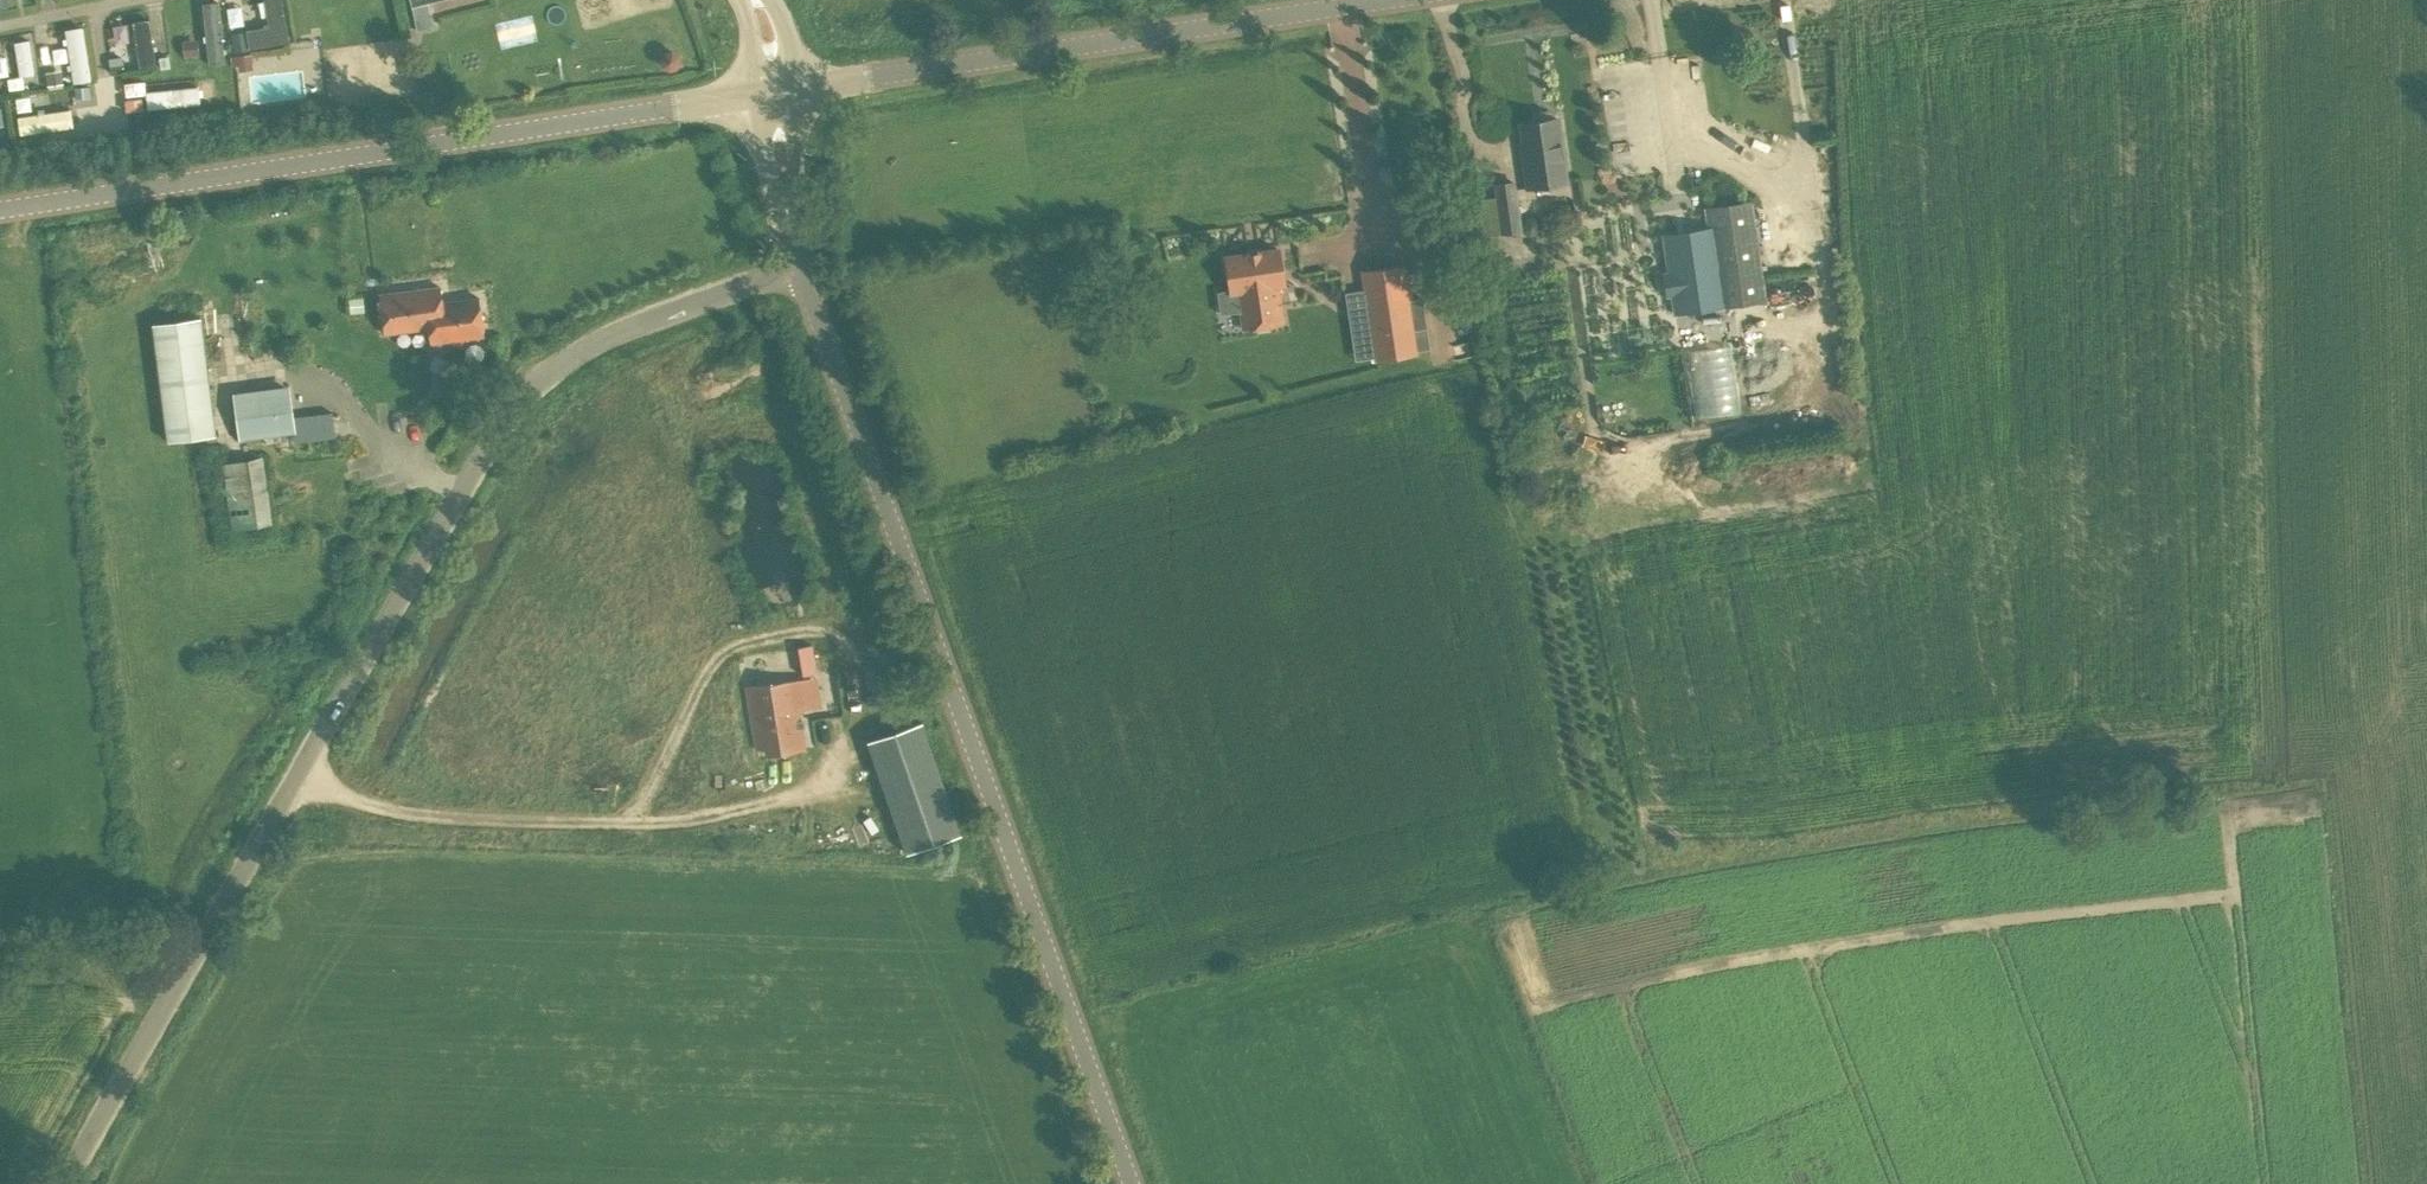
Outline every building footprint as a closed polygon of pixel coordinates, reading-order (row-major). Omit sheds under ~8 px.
[(11,9),(10,0),(0,0),(0,11),(11,9)] [(246,31),(249,50),(289,43),(281,0),(265,0),(264,0),(269,28),(246,31)] [(412,7),(417,30),(434,26),(428,2),(436,0),(411,0),(412,7)] [(203,7),(209,67),(226,65),(220,6),(203,7)] [(152,21),(133,24),(141,73),(160,70),(152,21)] [(80,28),(66,31),(77,86),(91,83),(80,28)] [(29,41),(14,44),(22,85),(37,82),(29,41)] [(670,70),(677,69),(681,62),(680,54),(673,49),(665,51),(660,58),(661,66),(670,70)] [(195,88),(148,93),(150,116),(198,110),(195,88)] [(68,107),(19,117),(24,139),(72,129),(68,107)] [(1527,186),(1566,181),(1558,118),(1521,123),(1525,153),(1523,153),(1527,186)] [(1478,237),(1495,235),(1523,231),(1515,180),(1493,183),(1495,197),(1472,199),(1478,237)] [(1767,300),(1752,201),(1704,207),(1708,229),(1712,228),(1715,246),(1664,253),(1673,313),(1724,306),(1724,307),(1767,300)] [(1281,246),(1224,255),(1230,295),(1238,293),(1240,310),(1238,310),(1241,329),(1285,323),(1280,286),(1287,285),(1281,246)] [(1374,335),(1359,337),(1362,358),(1378,355),(1378,358),(1416,352),(1415,350),(1430,348),(1423,297),(1408,300),(1403,266),(1365,271),(1374,335)] [(443,301),(441,286),(380,294),(385,333),(429,327),(431,342),(484,335),(479,297),(443,301)] [(350,313),(365,312),(364,296),(349,298),(350,313)] [(1695,318),(1701,413),(1743,410),(1737,315),(1695,318)] [(168,441),(217,435),(202,317),(152,323),(168,441)] [(294,415),(291,386),(274,388),(274,392),(248,395),(247,391),(232,393),(238,438),(294,432),(295,443),(337,438),(334,410),(294,415)] [(223,461),(231,530),(273,524),(264,455),(223,461)] [(804,748),(798,708),(801,707),(797,680),(748,687),(757,748),(766,746),(768,754),(804,748)] [(921,722),(869,741),(908,851),(960,833),(921,722)]
